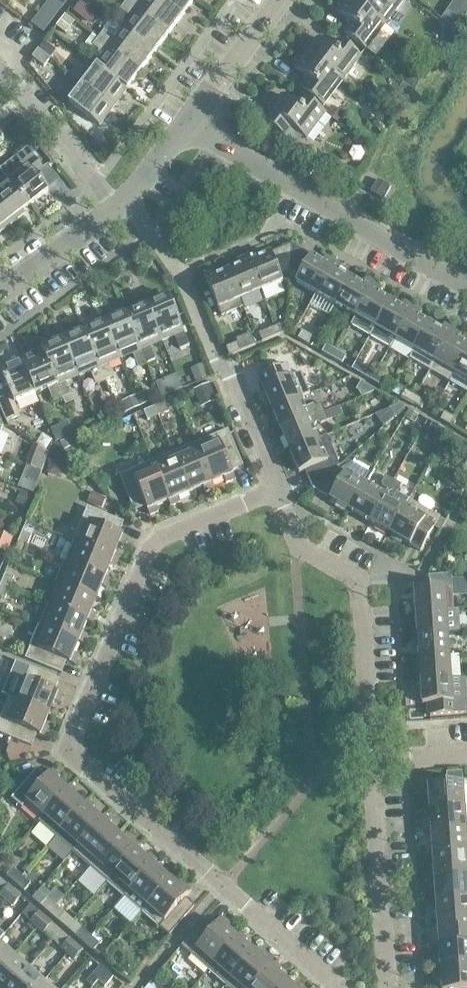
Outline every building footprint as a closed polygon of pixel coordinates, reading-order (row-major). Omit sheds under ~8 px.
[(3,1),(20,14),(31,0),(3,0),(3,1)] [(63,6),(55,0),(49,0),(31,24),(33,26),(43,33),(63,6)] [(139,0),(128,0),(126,2),(169,35),(183,16),(161,0),(146,0),(143,3),(139,0)] [(183,16),(195,0),(161,0),(183,16)] [(385,25),(352,0),(341,0),(337,5),(341,7),(337,13),(351,23),(344,33),(366,50),(385,25)] [(385,25),(404,0),(352,0),(385,25)] [(80,2),(73,12),(86,22),(94,13),(80,2)] [(121,10),(132,19),(124,29),(155,53),(169,35),(126,2),(121,10)] [(116,40),(105,31),(99,39),(141,71),(155,53),(124,29),(116,40)] [(310,40),(302,51),(342,81),(361,56),(339,39),(332,49),(318,38),(314,43),(310,40)] [(93,46),(104,55),(96,65),(127,89),(141,71),(99,39),(93,46)] [(38,50),(32,58),(44,67),(50,59),(38,50)] [(323,106),(342,81),(302,51),(295,61),(298,64),(294,69),(308,80),(301,89),(323,106)] [(113,107),(127,89),(96,65),(88,76),(77,67),(71,75),(82,83),(113,107)] [(407,78),(403,84),(412,91),(419,81),(413,77),(407,78)] [(113,107),(82,83),(68,102),(99,126),(113,107)] [(403,86),(393,99),(402,105),(412,92),(403,86)] [(326,112),(303,96),(296,105),(282,95),(278,100),(275,97),(267,107),(270,110),(262,120),(286,138),(294,129),(306,138),(326,112)] [(43,169),(29,152),(3,172),(9,179),(29,206),(48,191),(36,175),(43,169)] [(12,223),(25,214),(23,211),(29,206),(9,179),(0,186),(0,207),(12,223)] [(391,188),(378,180),(370,192),(384,200),(391,188)] [(12,223),(0,207),(0,233),(12,223)] [(256,254),(246,258),(260,291),(263,290),(265,293),(280,287),(279,283),(282,282),(280,276),(290,272),(291,245),(271,253),(258,259),(256,254)] [(295,282),(316,294),(334,263),(325,258),(323,263),(291,245),(290,272),(299,277),(295,282)] [(226,272),(238,301),(260,291),(246,258),(238,261),(240,266),(226,272)] [(334,263),(316,294),(336,306),(351,279),(340,272),(342,268),(334,263)] [(204,276),(221,316),(241,308),(238,301),(226,272),(216,276),(214,271),(204,276)] [(336,306),(356,317),(373,286),(365,281),(362,285),(351,279),(336,306)] [(356,317),(350,326),(370,337),(375,328),(391,301),(379,295),(382,290),(373,286),(361,308),(356,317)] [(161,341),(174,336),(180,349),(189,346),(169,296),(146,305),(161,341)] [(375,328),(370,337),(390,348),(395,339),(413,308),(404,303),(402,308),(391,301),(375,328)] [(155,360),(150,346),(161,341),(146,305),(125,314),(146,364),(155,360)] [(419,317),(421,313),(413,308),(395,339),(415,351),(430,324),(419,317)] [(131,354),(137,368),(146,364),(125,314),(104,323),(119,359),(131,354)] [(113,377),(108,364),(119,359),(104,323),(83,332),(104,381),(113,377)] [(279,324),(269,329),(272,338),(283,333),(279,324)] [(430,324),(415,351),(410,360),(429,371),(452,331),(444,326),(441,330),(430,324)] [(262,342),(272,338),(269,329),(258,333),(262,342)] [(307,345),(312,337),(302,331),(297,339),(307,345)] [(461,336),(452,331),(429,371),(450,382),(466,352),(466,345),(458,340),(461,336)] [(89,372),(94,385),(104,381),(83,332),(61,341),(77,377),(89,372)] [(236,340),(237,343),(226,348),(229,356),(255,345),(250,333),(236,340)] [(61,341),(41,349),(62,399),(63,398),(66,405),(74,402),(71,395),(66,381),(77,377),(61,341)] [(326,344),(322,353),(332,359),(336,350),(326,344)] [(47,389),(53,403),(62,399),(41,349),(20,358),(36,394),(47,389)] [(342,364),(347,356),(336,350),(332,359),(342,364)] [(466,392),(466,352),(450,382),(466,392)] [(0,367),(0,369),(11,395),(0,399),(0,407),(6,422),(20,416),(14,403),(36,394),(20,358),(0,367)] [(204,364),(191,370),(195,381),(209,375),(204,364)] [(272,409),(300,397),(309,394),(300,372),(291,375),(287,365),(258,377),(272,409)] [(366,367),(361,375),(371,381),(376,373),(366,367)] [(381,387),(386,379),(376,373),(371,381),(381,387)] [(376,391),(363,384),(358,392),(360,398),(376,391)] [(405,389),(400,398),(410,404),(415,395),(405,389)] [(420,409),(425,401),(415,395),(410,404),(420,409)] [(281,430),(309,418),(313,416),(324,412),(321,404),(314,407),(313,404),(305,408),(300,397),(272,409),(281,430)] [(169,411),(166,402),(155,407),(159,416),(169,411)] [(399,404),(389,408),(395,416),(405,408),(399,404)] [(144,411),(148,420),(159,416),(155,407),(144,411)] [(409,410),(405,417),(414,422),(418,416),(409,410)] [(319,424),(328,420),(324,412),(313,416),(316,422),(319,424)] [(441,421),(451,427),(456,418),(445,412),(441,421)] [(309,418),(281,430),(289,451),(318,440),(313,427),(316,422),(313,416),(309,418)] [(441,442),(447,431),(433,423),(427,434),(441,442)] [(212,483),(224,478),(226,483),(235,480),(231,471),(243,466),(228,430),(216,435),(195,444),(211,484),(212,483)] [(318,440),(289,451),(299,474),(305,471),(312,489),(337,468),(339,466),(332,448),(327,436),(318,440)] [(190,492),(203,487),(205,492),(214,488),(212,483),(211,484),(195,444),(174,453),(190,492)] [(53,450),(49,461),(60,461),(62,457),(53,450)] [(459,464),(466,469),(466,450),(459,464)] [(168,501),(171,507),(180,503),(177,498),(190,492),(174,453),(153,462),(169,501),(168,501)] [(37,459),(31,476),(43,479),(48,463),(37,459)] [(153,462),(131,471),(119,476),(134,511),(146,507),(150,515),(159,512),(156,507),(168,501),(169,501),(153,462)] [(365,484),(337,468),(312,489),(349,510),(365,484)] [(381,484),(383,488),(387,491),(393,481),(384,477),(381,484)] [(397,493),(401,486),(393,481),(387,491),(388,491),(392,493),(393,491),(397,493)] [(385,495),(365,484),(349,510),(369,522),(385,495)] [(409,500),(397,493),(393,491),(392,493),(388,491),(370,522),(389,533),(409,500)] [(92,492),(88,502),(102,507),(106,497),(92,492)] [(421,551),(440,518),(409,500),(389,533),(421,551)] [(113,557),(118,545),(123,547),(127,538),(118,534),(123,523),(87,508),(82,520),(82,519),(73,540),(113,557)] [(31,534),(22,530),(17,542),(27,545),(31,534)] [(105,578),(110,566),(115,568),(119,559),(113,557),(73,540),(65,561),(105,578)] [(13,553),(22,556),(27,545),(17,542),(13,553)] [(96,599),(101,587),(106,589),(110,580),(105,578),(65,561),(56,583),(96,599)] [(14,577),(5,573),(1,584),(10,588),(14,577)] [(454,610),(451,575),(428,576),(429,588),(414,589),(416,613),(446,610),(446,611),(454,610)] [(87,622),(92,624),(96,615),(91,613),(96,599),(56,583),(47,604),(87,621),(87,622)] [(5,599),(10,588),(1,584),(0,585),(0,597),(5,599)] [(78,643),(83,645),(87,636),(82,634),(87,622),(87,621),(47,604),(39,625),(78,642),(78,643)] [(448,633),(446,611),(446,610),(416,613),(417,635),(448,633)] [(39,625),(30,647),(30,648),(25,659),(61,674),(66,662),(75,666),(79,657),(73,655),(78,643),(78,642),(39,625)] [(449,656),(448,633),(417,635),(419,658),(449,656)] [(451,679),(449,656),(419,658),(420,681),(451,679)] [(18,677),(9,698),(49,715),(54,702),(59,704),(63,695),(54,691),(59,680),(23,665),(18,677)] [(461,714),(458,678),(451,679),(420,681),(422,704),(429,704),(430,716),(461,714)] [(44,727),(49,715),(9,698),(0,720),(0,721),(0,734),(31,746),(36,735),(45,739),(49,729),(44,727)] [(27,802),(43,816),(67,790),(66,790),(56,781),(60,777),(53,770),(46,778),(37,769),(11,799),(22,808),(27,802)] [(464,806),(462,772),(446,773),(447,785),(428,786),(429,808),(464,806)] [(77,792),(70,785),(66,790),(67,790),(43,816),(38,822),(55,837),(84,805),(83,805),(73,796),(77,792)] [(94,807),(87,800),(83,805),(84,805),(55,837),(73,852),(101,820),(100,819),(91,811),(94,807)] [(466,830),(464,806),(429,808),(431,832),(466,830)] [(111,822),(104,815),(100,819),(101,820),(73,852),(90,867),(118,835),(108,826),(111,822)] [(466,830),(431,832),(432,854),(466,851),(466,844),(466,830)] [(132,840),(128,844),(118,835),(90,867),(107,882),(135,850),(136,850),(139,846),(132,840)] [(149,854),(145,859),(136,850),(135,850),(107,882),(124,897),(152,865),(153,865),(156,861),(149,854)] [(432,854),(434,876),(466,875),(466,851),(432,854)] [(166,869),(163,874),(153,865),(152,865),(124,897),(141,912),(169,880),(170,880),(174,876),(166,869)] [(20,878),(11,870),(5,878),(14,885),(20,878)] [(434,876),(436,899),(466,897),(466,875),(434,876)] [(14,885),(22,893),(29,885),(20,878),(14,885)] [(183,884),(180,889),(170,880),(169,880),(141,912),(159,928),(169,936),(194,906),(185,898),(191,891),(183,884)] [(0,895),(0,899),(5,903),(13,893),(7,887),(0,895)] [(48,915),(55,907),(47,901),(50,897),(42,890),(33,901),(48,915)] [(12,908),(20,899),(13,893),(5,903),(12,908)] [(466,920),(466,897),(436,899),(437,922),(466,920)] [(48,915),(57,922),(64,915),(55,907),(48,915)] [(127,911),(118,922),(134,935),(143,924),(127,911)] [(38,914),(29,924),(36,929),(44,919),(38,914)] [(236,937),(226,929),(230,925),(223,918),(216,926),(207,917),(182,947),(191,955),(208,970),(236,937)] [(43,935),(51,925),(44,919),(36,929),(43,935)] [(437,922),(439,944),(466,942),(466,920),(437,922)] [(90,937),(81,929),(75,937),(83,944),(90,937)] [(253,952),(244,944),(247,940),(240,933),(236,937),(208,970),(225,985),(253,952)] [(83,944),(92,952),(98,944),(90,937),(83,944)] [(75,946),(69,940),(60,950),(67,955),(75,946)] [(439,944),(440,967),(466,966),(466,942),(439,944)] [(0,944),(0,970),(13,955),(0,944)] [(74,961),(82,951),(75,946),(67,955),(74,961)] [(270,967),(261,959),(264,955),(257,948),(253,952),(225,985),(229,987),(253,987),(271,968),(270,967)] [(13,955),(0,970),(0,987),(12,987),(28,969),(13,955)] [(128,963),(121,970),(128,977),(135,969),(128,963)] [(278,974),(282,970),(274,963),(270,967),(271,968),(253,987),(283,987),(288,982),(278,974)] [(100,966),(86,982),(92,987),(98,981),(98,982),(106,972),(100,966)] [(440,967),(442,987),(466,987),(466,966),(440,967)] [(28,969),(12,987),(38,987),(44,982),(28,969)] [(105,987),(113,978),(106,972),(98,982),(105,987)]
